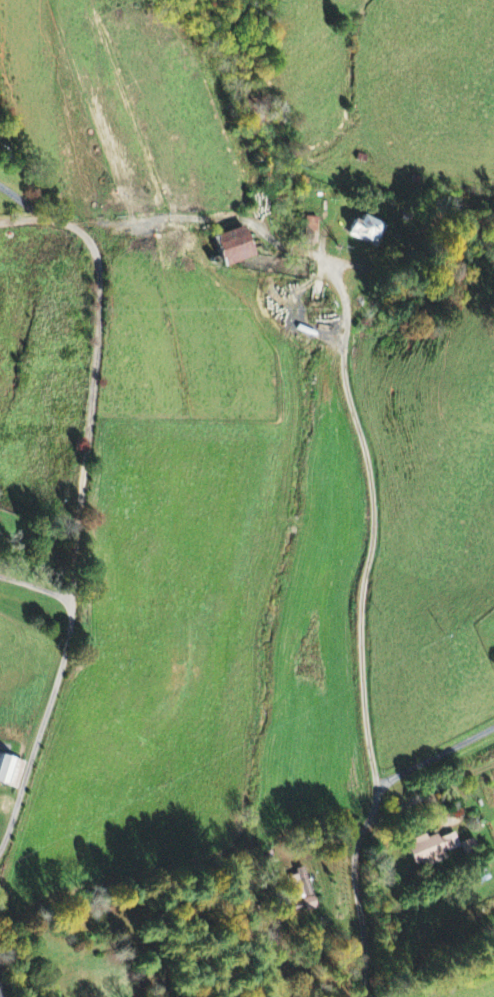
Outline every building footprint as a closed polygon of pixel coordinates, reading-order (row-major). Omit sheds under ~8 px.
[(358,222),(352,220),(346,236),(377,249),(386,227),(361,216),(358,222)] [(317,219),(307,218),(306,243),(317,243),(317,219)] [(222,268),(252,258),(241,227),(211,238),(222,268)] [(15,791),(22,763),(0,757),(0,787),(15,791)] [(424,869),(447,861),(445,854),(460,849),(454,834),(438,840),(437,836),(427,839),(426,837),(404,845),(413,868),(422,864),(424,869)] [(478,854),(473,839),(459,844),(464,859),(478,854)] [(289,878),(296,900),(301,899),(305,913),(316,910),(303,868),(295,871),(296,876),(289,878)]
